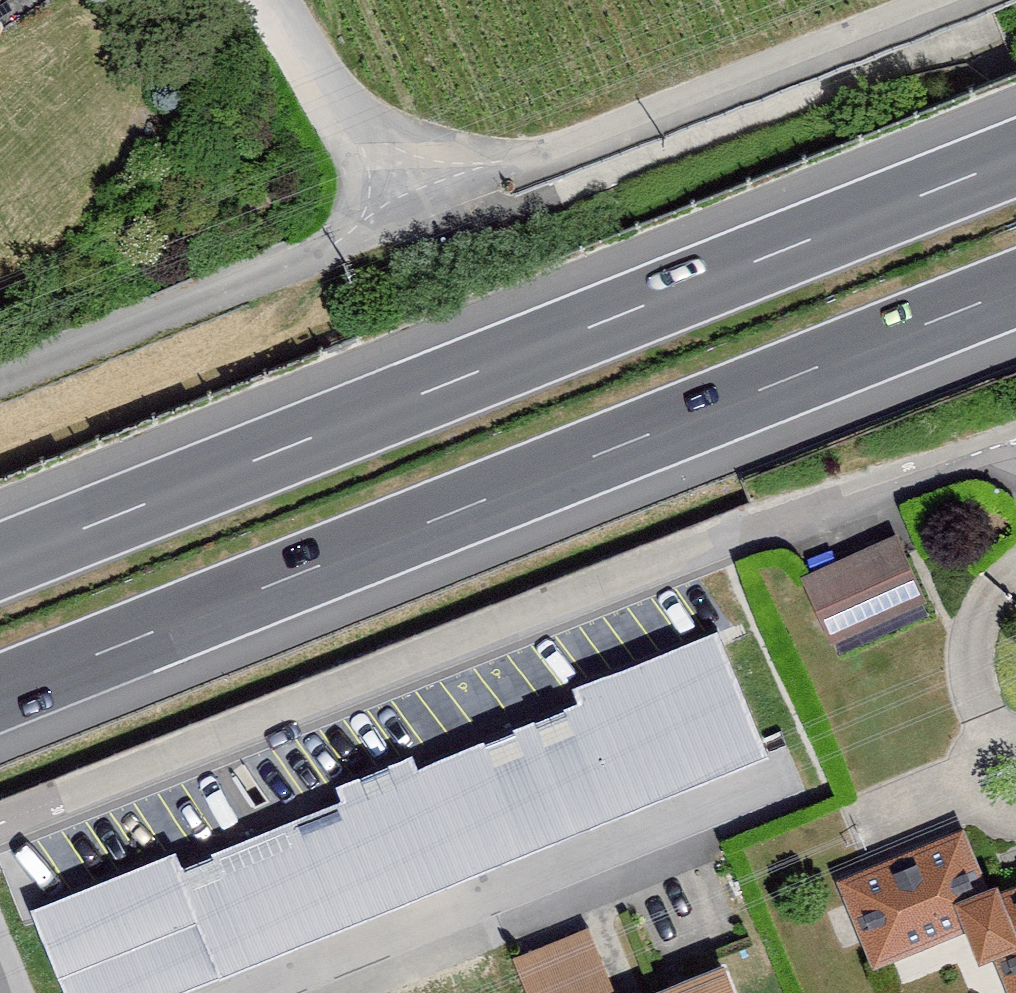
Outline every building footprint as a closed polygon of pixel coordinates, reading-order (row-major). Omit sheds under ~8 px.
[(896,533),(804,573),(831,635),(923,595),(896,533)] [(72,992),(148,992),(765,750),(715,624),(32,893),(72,992)] [(853,886),(888,970),(991,929),(1006,965),(1015,961),(1015,889),(1000,896),(976,837),(853,886)] [(617,985),(590,920),(513,953),(529,992),(598,992),(617,985)] [(689,992),(750,992),(741,972),(689,992)]
